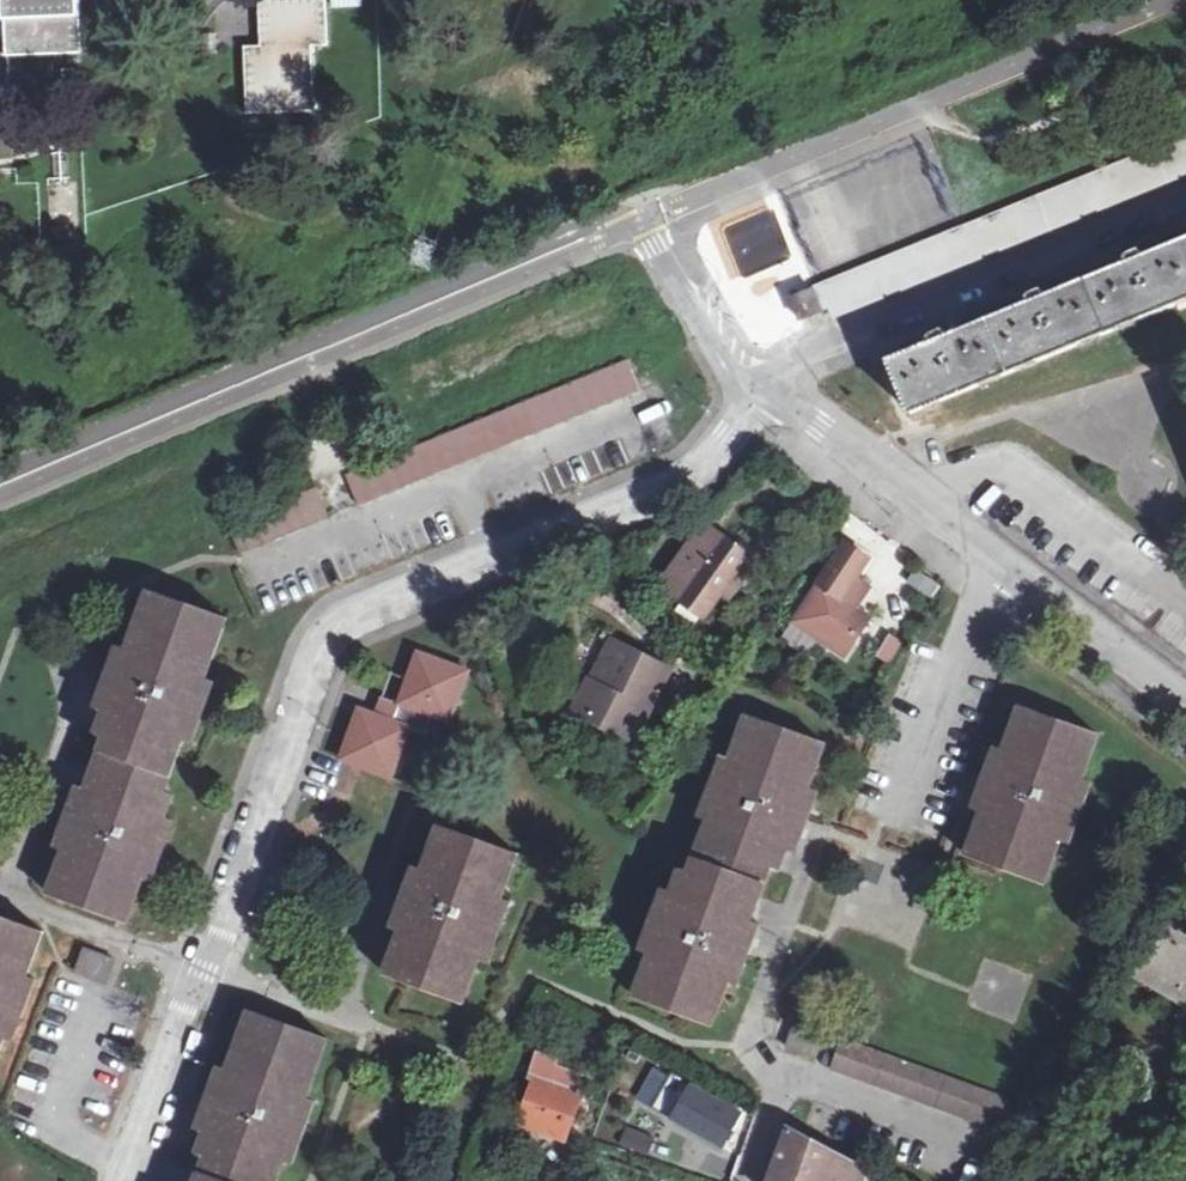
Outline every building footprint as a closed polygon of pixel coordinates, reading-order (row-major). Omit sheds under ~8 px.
[(14,50),(84,47),(82,0),(10,0),(14,50)] [(257,39),(255,0),(214,0),(217,42),(257,39)] [(245,109),(312,107),(311,42),(328,41),(327,0),(259,0),(261,40),(241,42),(245,109)] [(17,153),(16,112),(0,113),(0,154),(17,153)] [(817,281),(819,283),(829,306),(833,315),(1185,175),(1185,132),(817,281)] [(907,412),(1185,299),(1185,240),(1142,257),(1137,245),(1122,251),(1123,255),(1115,260),(1118,267),(1045,297),(1040,285),(1025,291),(1026,295),(1017,298),(1020,308),(945,337),(940,326),(925,331),(926,335),(915,339),(920,348),(886,361),(907,412)] [(812,286),(821,309),(829,306),(819,283),(812,286)] [(797,318),(821,309),(812,286),(788,296),(797,318)] [(627,361),(347,477),(360,505),(640,390),(627,361)] [(241,555),(330,519),(317,489),(229,525),(241,555)] [(705,615),(719,595),(731,578),(744,558),(702,529),(661,585),(705,615)] [(859,609),(860,609),(874,587),(859,577),(872,558),(850,545),(806,608),(836,628),(829,639),(849,653),(863,632),(850,623),(859,609)] [(910,584),(932,597),(940,583),(918,570),(910,584)] [(740,583),(731,578),(719,595),(727,600),(740,583)] [(151,857),(159,860),(165,842),(156,840),(165,817),(174,793),(166,790),(184,737),(190,716),(200,718),(206,700),(198,697),(205,675),(219,633),(144,606),(129,649),(121,671),(111,669),(105,686),(114,690),(107,710),(100,733),(108,735),(88,790),(80,811),(71,810),(65,826),(66,827),(74,830),(67,851),(51,895),(128,920),(143,878),(151,857)] [(836,628),(806,608),(799,619),(829,639),(836,628)] [(872,618),(860,609),(859,609),(850,623),(863,632),(872,618)] [(888,632),(877,655),(892,663),(904,639),(888,632)] [(604,688),(596,683),(590,681),(577,705),(591,712),(587,720),(614,735),(619,726),(636,735),(669,670),(612,639),(601,658),(608,663),(616,667),(604,688)] [(119,646),(111,669),(121,671),(129,649),(119,646)] [(469,667),(418,649),(394,714),(360,702),(342,754),(391,772),(409,724),(426,729),(434,712),(451,718),(469,667)] [(608,663),(596,683),(604,688),(616,667),(608,663)] [(214,678),(205,675),(198,697),(206,700),(214,678)] [(97,706),(107,710),(114,690),(105,686),(97,706)] [(1024,704),(1007,747),(999,768),(992,766),(986,785),(993,786),(986,808),(970,852),(1046,878),(1070,814),(1078,816),(1083,799),(1075,796),(1099,731),(1024,704)] [(573,713),(587,720),(591,712),(577,705),(573,713)] [(738,956),(748,958),(754,941),(744,938),(752,916),(772,862),(781,864),(789,844),(797,822),(806,824),(811,807),(802,804),(810,782),(826,739),(750,713),(734,755),(727,776),(718,773),(712,790),(720,793),(712,816),(694,867),(685,865),(675,889),(668,910),(659,907),(654,924),(661,928),(654,949),(639,995),(715,1022),(730,977),(738,956)] [(192,740),(200,718),(190,716),(184,737),(192,740)] [(631,744),(636,735),(619,726),(614,735),(631,744)] [(999,744),(992,766),(999,768),(1007,747),(999,744)] [(726,752),(718,773),(727,776),(734,755),(726,752)] [(819,785),(810,782),(802,804),(811,807),(819,785)] [(977,804),(986,808),(993,786),(986,785),(977,804)] [(79,787),(71,810),(80,811),(88,790),(79,787)] [(703,812),(712,816),(720,793),(712,790),(703,812)] [(172,820),(165,817),(156,840),(165,842),(172,820)] [(420,886),(412,884),(406,901),(414,904),(406,927),(390,971),(465,998),(482,955),(491,932),(498,935),(505,919),(496,916),(505,892),(520,850),(443,820),(428,864),(420,886)] [(798,847),(806,824),(797,822),(789,844),(798,847)] [(58,847),(67,851),(74,830),(66,827),(58,847)] [(150,881),(159,860),(151,857),(143,878),(150,881)] [(419,861),(412,884),(420,886),(428,864),(419,861)] [(668,887),(659,907),(668,910),(675,889),(668,887)] [(513,896),(505,892),(496,916),(505,919),(513,896)] [(414,904),(406,901),(397,923),(406,927),(414,904)] [(22,1019),(29,1001),(21,998),(28,977),(44,932),(0,916),(0,1054),(6,1038),(14,1016),(22,1019)] [(761,920),(752,916),(744,938),(754,941),(761,920)] [(646,947),(654,949),(661,928),(654,924),(646,947)] [(1139,977),(1185,1002),(1185,953),(1185,951),(1185,933),(1169,924),(1139,977)] [(491,958),(498,935),(491,932),(482,955),(491,958)] [(87,950),(78,972),(107,983),(116,961),(87,950)] [(739,980),(748,958),(738,956),(730,977),(739,980)] [(36,980),(28,977),(21,998),(29,1001),(36,980)] [(216,1091),(209,1107),(217,1112),(209,1134),(201,1156),(209,1160),(201,1180),(278,1180),(285,1160),(293,1139),(302,1142),(308,1125),(299,1122),(307,1100),(330,1037),(254,1009),(231,1072),(224,1094),(216,1091)] [(800,1015),(789,1044),(813,1053),(824,1023),(800,1015)] [(14,1016),(6,1038),(15,1041),(22,1019),(14,1016)] [(844,1038),(833,1067),(997,1127),(1008,1096),(844,1038)] [(558,1138),(563,1124),(568,1113),(576,1116),(587,1084),(540,1066),(521,1123),(558,1138)] [(225,1070),(216,1091),(224,1094),(231,1072),(225,1070)] [(680,1083),(676,1092),(683,1097),(675,1115),(673,1118),(723,1145),(743,1111),(679,1076),(677,1082),(680,1083)] [(666,1110),(675,1115),(683,1097),(676,1092),(666,1110)] [(316,1102),(307,1100),(299,1122),(308,1125),(316,1102)] [(201,1129),(209,1134),(217,1112),(209,1107),(201,1129)] [(868,1178),(874,1180),(890,1180),(871,1170),(794,1128),(775,1180),(867,1180),(868,1178)] [(294,1163),(302,1142),(293,1139),(285,1160),(294,1163)]
